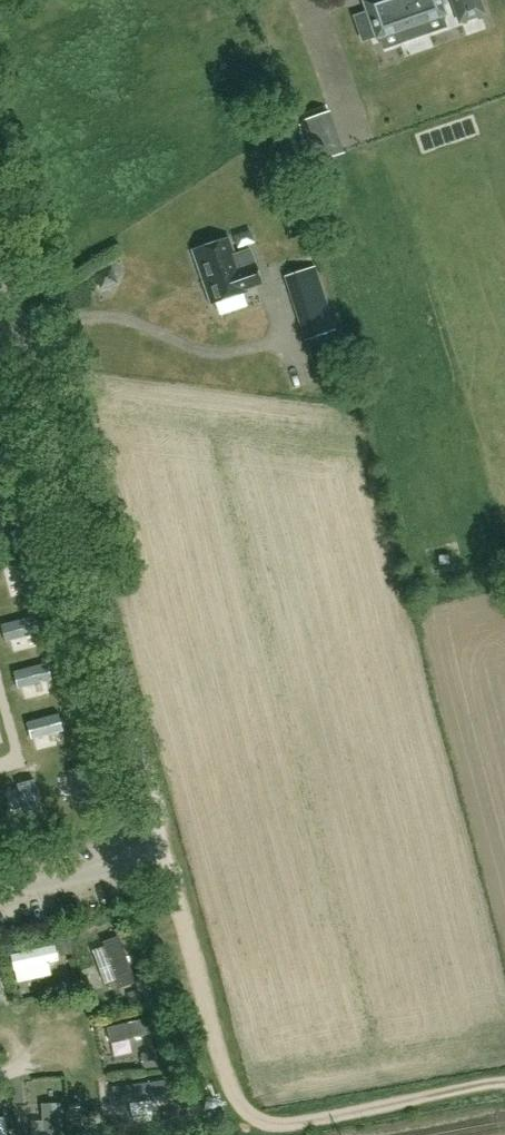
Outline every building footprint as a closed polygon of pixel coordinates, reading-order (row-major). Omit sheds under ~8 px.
[(361,1),(375,41),(400,33),(403,43),(423,36),(419,26),(447,16),(442,0),(363,0),(361,1)] [(458,25),(486,15),(480,0),(449,0),(458,25)] [(320,160),(340,153),(327,113),(306,120),(320,160)] [(249,252),(234,257),(228,241),(191,254),(211,308),(247,295),(247,293),(261,287),(249,252)] [(111,266),(94,272),(100,290),(117,284),(111,266)] [(310,272),(285,280),(305,341),(330,333),(310,272)] [(3,531),(22,539),(27,527),(8,519),(3,531)] [(22,601),(29,619),(48,612),(42,594),(22,601)] [(53,635),(28,641),(34,665),(46,662),(52,684),(38,687),(43,707),(61,702),(62,705),(74,702),(68,678),(65,678),(53,635)] [(78,714),(63,718),(68,737),(83,733),(78,714)] [(61,762),(66,780),(82,776),(80,770),(94,766),(90,754),(61,762)] [(68,935),(55,938),(60,956),(72,953),(68,935)] [(130,942),(105,950),(117,985),(142,977),(130,942)]
